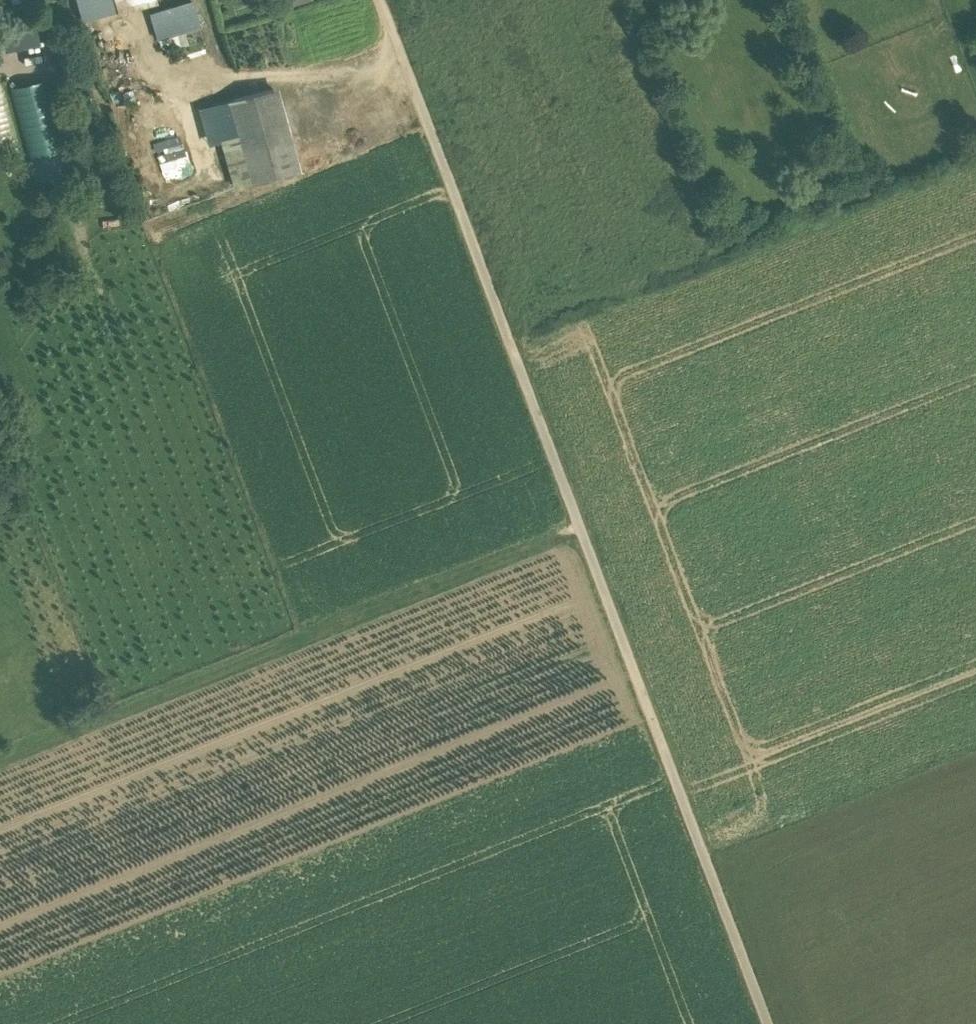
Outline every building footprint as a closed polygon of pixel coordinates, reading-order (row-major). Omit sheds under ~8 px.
[(82,17),(140,0),(77,0),(82,17)] [(193,2),(151,14),(158,38),(200,26),(193,2)] [(38,22),(9,30),(14,47),(43,39),(38,22)] [(47,78),(11,86),(32,179),(68,171),(47,78)] [(18,144),(0,80),(0,149),(18,144)] [(272,89),(233,100),(256,182),(295,171),(272,89)]
